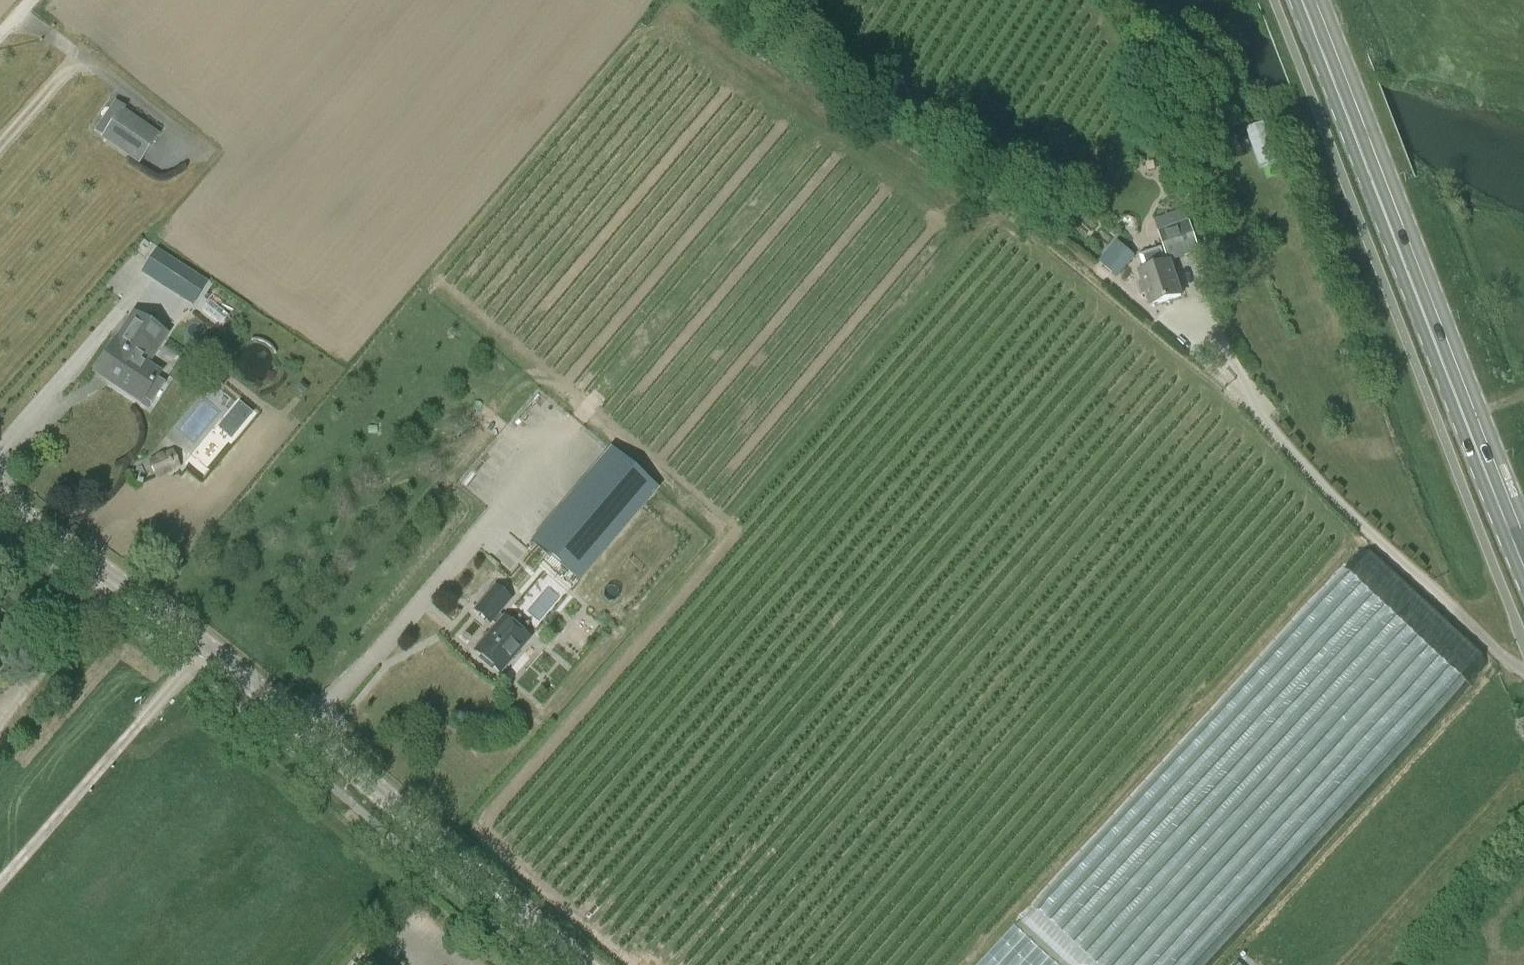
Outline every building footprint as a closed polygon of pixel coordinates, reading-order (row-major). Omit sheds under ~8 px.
[(156,137),(122,114),(126,109),(116,102),(95,132),(139,162),(156,137)] [(1146,293),(1151,307),(1181,297),(1169,263),(1199,253),(1189,221),(1158,232),(1169,263),(1167,263),(1162,249),(1139,256),(1144,271),(1139,272),(1143,284),(1138,286),(1141,294),(1146,293)] [(1098,263),(1116,279),(1135,258),(1116,242),(1098,263)] [(182,260),(167,279),(188,295),(203,276),(182,260)] [(140,402),(159,371),(150,365),(169,335),(135,314),(95,374),(140,402)] [(157,480),(180,470),(172,451),(149,461),(157,480)] [(579,581),(657,490),(611,451),(533,542),(579,581)] [(500,673),(528,640),(504,619),(498,614),(510,600),(496,588),(476,611),(490,623),(491,622),(497,627),(475,652),(500,673)]
